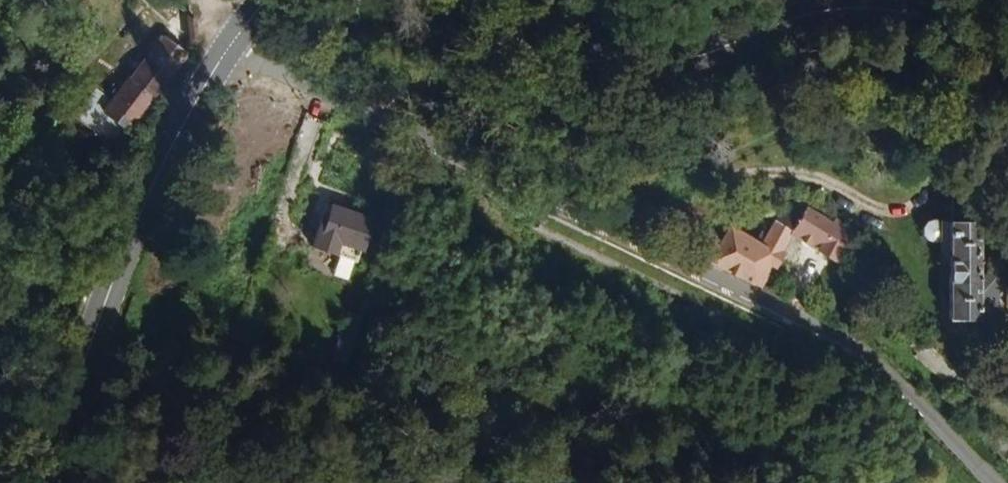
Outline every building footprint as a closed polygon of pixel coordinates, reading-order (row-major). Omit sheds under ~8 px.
[(201,14),(188,15),(189,45),(203,44),(201,14)] [(129,130),(189,54),(165,35),(105,111),(129,130)] [(975,269),(974,182),(944,181),(945,312),(992,315),(992,269),(975,269)] [(344,249),(363,208),(319,188),(300,230),(344,249)] [(746,283),(774,227),(819,248),(838,215),(817,205),(814,211),(785,199),(783,205),(766,198),(749,234),(715,219),(696,258),(746,283)]
